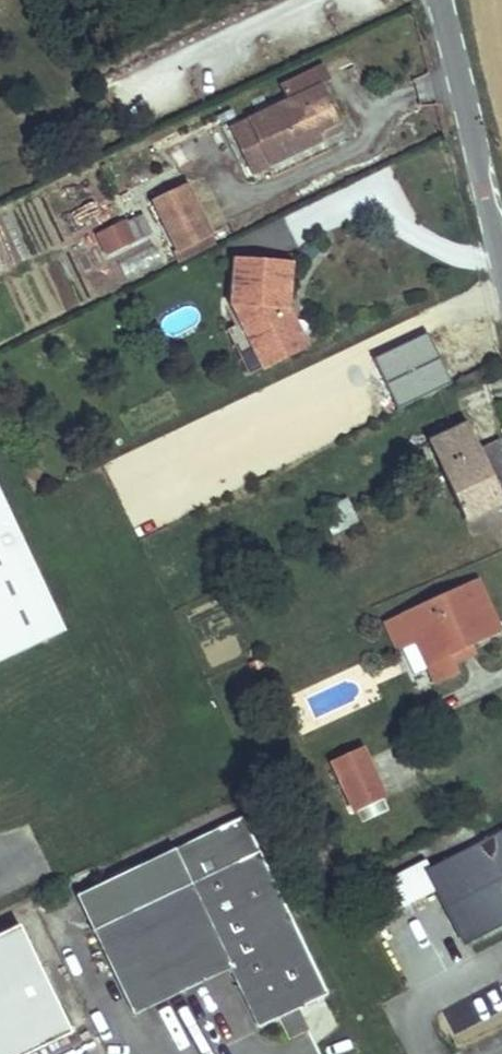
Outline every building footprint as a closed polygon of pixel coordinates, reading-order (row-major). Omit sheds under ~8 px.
[(249,166),(318,131),(312,119),(335,108),(317,71),(225,117),(249,166)] [(318,131),(341,120),(335,108),(312,119),(318,131)] [(146,188),(168,235),(201,219),(179,172),(146,188)] [(102,257),(152,237),(142,212),(92,232),(102,257)] [(206,229),(201,219),(168,235),(173,244),(206,229)] [(286,288),(289,251),(230,253),(232,294),(264,360),(308,337),(286,288)] [(407,436),(438,506),(490,481),(485,471),(499,464),(478,418),(464,426),(452,397),(380,433),(386,447),(407,436)] [(68,629),(0,488),(0,662),(68,629)] [(466,575),(373,616),(384,641),(403,632),(422,675),(444,665),(441,660),(451,655),(446,643),(457,638),(488,624),(466,575)] [(463,650),(457,638),(446,643),(451,655),(463,650)] [(370,790),(348,740),(318,753),(340,803),(370,790)] [(318,996),(236,819),(84,895),(139,1011),(219,974),(244,1030),(264,1020),(270,1032),(292,1022),(286,1010),(318,996)] [(392,879),(406,907),(444,889),(469,942),(501,926),(501,832),(433,864),(431,861),(392,879)] [(292,1022),(270,1032),(274,1042),(296,1032),(292,1022)]
